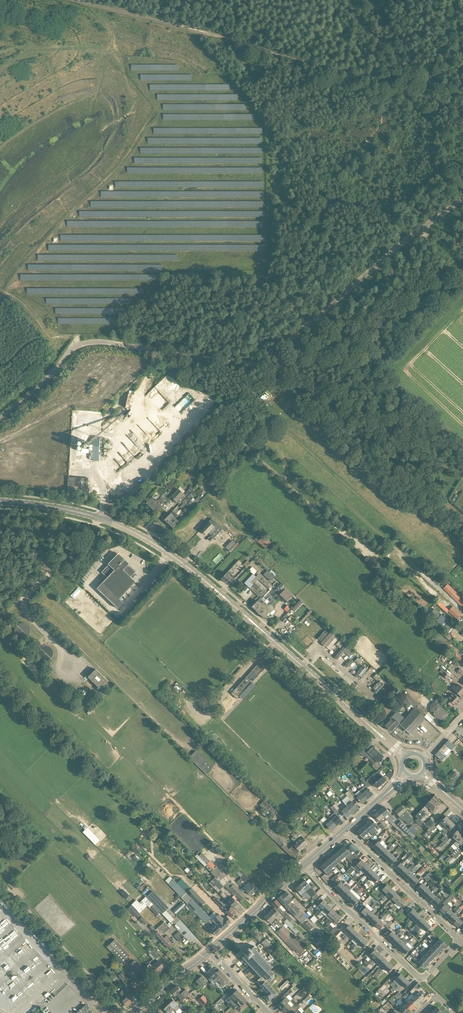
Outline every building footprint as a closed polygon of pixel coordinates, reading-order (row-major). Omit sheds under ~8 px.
[(131,409),(134,394),(129,393),(126,407),(131,409)] [(68,477),(68,486),(88,487),(88,478),(68,477)] [(172,483),(170,480),(169,480),(164,485),(167,488),(172,483)] [(172,483),(167,488),(170,491),(175,486),(172,483)] [(179,504),(192,490),(190,488),(185,494),(184,493),(179,489),(171,497),(176,502),(179,504)] [(152,509),(166,494),(168,493),(166,491),(157,501),(156,500),(150,506),(152,509)] [(146,503),(150,506),(156,500),(154,499),(159,494),(157,492),(146,503)] [(166,494),(152,509),(156,513),(162,506),(161,505),(168,496),(166,494)] [(168,523),(177,514),(177,513),(179,511),(177,509),(174,512),(173,511),(164,520),(168,523)] [(171,526),(182,514),(181,512),(178,515),(177,514),(168,523),(171,526)] [(182,514),(171,526),(174,529),(183,519),(181,518),(183,515),(182,514)] [(216,522),(212,518),(201,530),(206,535),(208,533),(214,538),(223,529),(218,523),(217,524),(216,522)] [(264,535),(258,542),(266,549),(271,542),(264,535)] [(226,547),(231,552),(239,544),(234,539),(226,547)] [(213,560),(217,563),(223,556),(220,553),(213,560)] [(107,578),(102,583),(96,589),(117,609),(123,603),(119,599),(136,582),(131,577),(136,572),(130,565),(129,565),(129,564),(119,554),(117,554),(108,564),(109,565),(108,566),(102,572),(107,578)] [(226,583),(229,580),(232,577),(230,575),(242,563),(239,560),(221,579),(226,583)] [(276,575),(270,570),(269,572),(268,570),(264,575),(271,581),(274,578),(276,575)] [(256,577),(253,574),(245,583),(250,589),(253,591),(254,590),(262,597),(267,592),(261,586),(256,582),(259,580),(256,577)] [(256,577),(259,580),(263,583),(264,584),(266,586),(268,585),(269,583),(267,581),(259,574),(256,577)] [(80,582),(83,585),(88,577),(85,575),(80,582)] [(90,600),(68,577),(62,583),(84,605),(90,600)] [(293,596),(294,594),(282,583),(274,591),(277,594),(267,604),(265,602),(264,602),(256,611),(260,615),(273,601),(278,596),(286,589),(293,596)] [(459,596),(461,595),(457,590),(455,592),(448,584),(443,589),(462,608),(462,600),(459,596)] [(267,599),(274,591),(271,588),(264,596),(267,599)] [(285,604),(293,596),(286,589),(278,596),(285,604)] [(264,602),(260,598),(252,607),(256,611),(264,602)] [(300,600),(292,609),(296,612),(304,603),(300,600)] [(273,601),(260,615),(264,618),(269,613),(269,614),(275,608),(276,604),(273,601)] [(449,610),(438,601),(436,603),(447,613),(448,611),(457,619),(461,614),(452,606),(449,610)] [(298,619),(300,621),(310,610),(307,608),(298,619)] [(449,634),(453,630),(445,622),(446,620),(444,617),(435,609),(429,615),(441,626),(440,626),(449,634)] [(448,634),(435,623),(432,626),(449,640),(452,637),(449,634),(448,634)] [(324,631),(323,632),(321,634),(317,638),(321,641),(327,634),(324,631)] [(332,632),(321,643),(328,649),(338,638),(332,632)] [(439,645),(443,640),(437,634),(435,633),(434,634),(430,638),(439,645)] [(343,646),(334,656),(338,659),(347,649),(343,646)] [(454,651),(450,655),(461,664),(462,664),(462,665),(462,659),(462,658),(454,651)] [(352,656),(343,665),(347,669),(356,659),(352,656)] [(253,682),(268,665),(262,659),(246,676),(253,682)] [(365,662),(354,674),(361,680),(372,668),(365,662)] [(456,671),(450,665),(447,668),(454,674),(456,671)] [(99,688),(107,680),(96,669),(88,677),(99,688)] [(448,680),(450,677),(444,671),(441,674),(448,680)] [(237,699),(253,682),(246,676),(231,693),(237,699)] [(381,679),(371,690),(375,693),(385,682),(381,679)] [(183,696),(188,691),(178,682),(173,687),(183,696)] [(434,682),(430,686),(434,690),(438,686),(434,682)] [(458,684),(456,687),(453,685),(451,688),(462,698),(462,696),(462,694),(462,693),(462,689),(458,684)] [(450,705),(451,704),(452,703),(455,706),(460,700),(452,693),(451,694),(452,694),(451,695),(450,695),(450,696),(447,698),(446,697),(445,699),(444,700),(451,706),(450,705)] [(401,703),(407,709),(411,704),(405,699),(401,703)] [(220,714),(226,707),(221,702),(215,709),(220,714)] [(408,716),(414,708),(411,704),(407,709),(407,710),(408,711),(406,714),(408,716)] [(442,720),(447,714),(436,704),(430,710),(434,714),(439,719),(440,718),(442,720)] [(426,718),(424,716),(414,708),(408,716),(400,724),(411,734),(426,718)] [(395,720),(397,718),(394,715),(392,717),(391,719),(385,726),(391,731),(399,723),(395,720)] [(451,750),(455,746),(449,740),(435,755),(442,761),(447,755),(444,753),(449,748),(451,750)] [(364,748),(359,754),(363,758),(365,756),(370,760),(377,752),(372,747),(369,750),(369,749),(368,750),(368,751),(364,748)] [(206,775),(213,768),(195,751),(189,758),(206,775)] [(377,752),(370,760),(369,761),(370,761),(370,760),(376,765),(374,767),(373,768),(376,770),(376,771),(382,765),(381,765),(378,763),(380,761),(380,760),(383,757),(377,752)] [(377,788),(386,780),(383,777),(383,776),(378,771),(373,775),(378,780),(373,784),(377,788)] [(458,775),(453,771),(449,775),(453,779),(458,775)] [(373,794),(368,788),(362,793),(367,799),(373,794)] [(350,790),(348,791),(347,792),(354,799),(356,797),(354,795),(353,793),(350,790)] [(362,804),(367,799),(362,793),(360,790),(354,795),(356,797),(357,798),(362,804)] [(352,801),(354,799),(347,792),(345,794),(347,796),(342,801),(345,805),(352,812),(357,808),(352,801)] [(425,805),(415,816),(418,819),(420,821),(421,820),(424,816),(426,814),(425,813),(428,809),(433,814),(438,808),(437,807),(440,804),(436,801),(439,798),(435,795),(433,797),(425,805)] [(265,810),(270,805),(264,801),(260,806),(265,810)] [(346,817),(352,812),(345,805),(340,809),(335,804),(333,806),(339,813),(341,811),(346,817)] [(277,812),(270,805),(265,810),(270,814),(273,817),(277,812)] [(336,815),(339,813),(333,806),(330,808),(335,813),(329,817),(337,826),(342,821),(336,815)] [(384,806),(379,811),(386,819),(388,821),(393,817),(391,815),(384,806)] [(402,806),(395,812),(399,816),(402,819),(404,821),(408,825),(411,822),(412,822),(407,817),(409,815),(406,811),(402,806)] [(379,811),(374,815),(379,821),(381,823),(379,825),(383,830),(387,826),(383,821),(386,819),(379,811)] [(446,816),(438,825),(442,829),(450,821),(446,816)] [(331,830),(337,826),(329,817),(323,823),(321,820),(318,822),(322,827),(325,824),(331,830)] [(288,831),(291,828),(281,819),(279,822),(288,831)] [(429,821),(425,825),(430,829),(434,825),(435,823),(431,819),(429,821)] [(372,820),(367,824),(371,829),(376,835),(379,832),(374,827),(376,825),(372,820)] [(401,821),(398,824),(405,832),(408,829),(401,821)] [(450,821),(442,829),(447,833),(449,831),(455,825),(450,821)] [(79,827),(95,844),(100,840),(84,823),(79,827)] [(367,824),(362,828),(367,833),(369,831),(374,837),(376,835),(371,829),(367,824)] [(267,825),(263,829),(292,858),(303,847),(293,836),(291,839),(295,842),(289,848),(282,842),(283,842),(279,839),(280,838),(278,836),(279,836),(278,835),(267,825)] [(412,825),(408,829),(414,834),(417,830),(412,825)] [(427,832),(423,836),(426,838),(429,834),(436,827),(434,825),(430,829),(427,832)] [(362,828),(357,832),(362,838),(367,833),(362,828)] [(457,831),(452,837),(456,841),(462,835),(457,831)] [(293,836),(303,847),(308,843),(302,837),(298,832),(296,834),(293,832),(291,834),(293,836)] [(451,855),(453,857),(460,850),(458,848),(460,845),(462,842),(462,836),(462,835),(456,841),(453,844),(457,848),(455,850),(454,852),(451,855)] [(442,842),(439,845),(441,848),(449,839),(447,837),(442,842)] [(380,839),(373,847),(378,851),(382,846),(380,843),(382,841),(380,839)] [(344,846),(339,850),(345,856),(349,861),(352,864),(358,857),(355,854),(354,856),(350,852),(344,846)] [(382,846),(378,851),(382,855),(387,850),(382,846)] [(339,850),(335,854),(340,860),(345,856),(339,850)] [(387,850),(382,855),(387,860),(392,855),(387,850)] [(453,857),(455,859),(460,853),(462,856),(462,851),(462,852),(460,850),(453,857)] [(202,853),(199,856),(204,862),(207,859),(208,859),(202,853)] [(335,854),(330,858),(335,865),(340,860),(335,854)] [(392,855),(387,860),(391,864),(399,856),(397,854),(394,857),(392,855)] [(330,858),(325,862),(331,869),(335,865),(330,858)] [(228,867),(232,863),(228,859),(224,862),(228,867)] [(352,866),(347,871),(350,874),(355,869),(358,872),(361,869),(366,865),(361,860),(353,868),(352,866)] [(403,860),(395,868),(400,873),(405,868),(402,865),(405,862),(403,860)] [(211,872),(215,868),(209,862),(207,864),(207,865),(205,866),(211,872)] [(325,862),(320,867),(326,873),(328,876),(333,872),(331,869),(325,862)] [(366,865),(361,869),(365,874),(370,869),(366,865)] [(405,868),(400,873),(405,877),(409,872),(412,870),(414,867),(412,865),(410,868),(409,867),(407,870),(405,868)] [(370,869),(365,874),(370,878),(375,873),(370,869)] [(409,872),(405,877),(409,881),(414,876),(409,872)] [(430,872),(424,878),(428,881),(429,880),(431,878),(433,876),(430,872)] [(229,880),(222,873),(217,879),(224,886),(231,893),(234,896),(235,894),(241,900),(245,896),(231,882),(230,883),(228,881),(229,880)] [(375,873),(370,878),(375,883),(379,878),(375,873)] [(245,879),(251,884),(253,883),(245,874),(242,877),(245,879)] [(414,876),(409,881),(414,886),(422,878),(420,876),(417,879),(415,877),(414,876)] [(220,889),(224,886),(217,879),(215,877),(209,883),(234,908),(238,903),(232,897),(229,900),(228,899),(229,898),(220,889)] [(168,884),(182,897),(186,893),(172,880),(168,884)] [(305,880),(300,884),(306,891),(311,897),(312,898),(316,893),(305,880)] [(424,881),(417,888),(422,893),(426,888),(424,885),(427,883),(424,881)] [(340,882),(335,887),(340,892),(347,884),(345,886),(340,882)] [(256,890),(251,884),(245,890),(250,896),(256,890)] [(300,884),(295,889),(304,899),(307,897),(309,900),(311,897),(306,891),(300,884)] [(347,884),(340,892),(344,896),(352,889),(347,884)] [(387,884),(382,890),(387,894),(392,889),(387,884)] [(191,899),(200,908),(206,902),(191,888),(186,893),(191,899)] [(426,888),(422,893),(426,897),(431,892),(426,888)] [(444,888),(441,891),(444,894),(443,895),(446,898),(450,894),(444,888)] [(121,893),(127,899),(130,895),(124,889),(121,893)] [(352,889),(344,896),(349,900),(354,895),(350,891),(352,889)] [(392,889),(387,894),(391,899),(396,894),(392,889)] [(169,908),(152,891),(147,897),(162,913),(166,910),(169,908)] [(286,892),(278,899),(283,905),(301,924),(307,918),(291,902),(293,900),(286,892)] [(431,892),(426,897),(431,902),(436,897),(431,892)] [(186,893),(182,897),(181,898),(187,904),(191,899),(186,893)] [(396,894),(391,899),(396,903),(401,898),(396,894)] [(436,897),(431,902),(436,906),(440,901),(443,898),(438,894),(436,897)] [(354,895),(349,900),(354,905),(359,900),(354,895)] [(370,895),(362,904),(365,906),(367,904),(369,902),(371,900),(372,898),(370,895)] [(145,909),(151,903),(146,897),(140,903),(136,900),(132,905),(140,914),(145,909)] [(213,899),(215,901),(221,907),(222,908),(226,912),(231,917),(236,913),(230,907),(228,909),(225,906),(226,904),(223,901),(221,903),(215,897),(213,899)] [(401,898),(396,903),(400,907),(405,902),(401,898)] [(191,899),(187,904),(200,918),(205,913),(200,908),(191,899)] [(276,900),(272,904),(278,911),(287,919),(292,925),(295,923),(292,920),(284,911),(283,911),(279,907),(281,905),(276,900)] [(316,912),(314,914),(317,916),(318,915),(321,912),(323,910),(328,905),(323,900),(320,903),(315,909),(316,910),(317,910),(316,912)] [(366,907),(361,912),(365,916),(371,911),(372,909),(375,906),(378,903),(376,902),(374,903),(373,905),(371,907),(369,909),(366,907)] [(184,906),(182,903),(176,909),(178,911),(184,906)] [(444,905),(439,910),(444,914),(449,909),(451,907),(448,903),(447,903),(444,905)] [(139,918),(142,916),(131,905),(128,909),(137,918),(138,917),(139,918)] [(328,905),(323,910),(328,914),(332,909),(328,905)] [(273,908),(269,912),(279,921),(281,923),(284,920),(283,918),(280,916),(281,915),(273,908)] [(328,919),(325,921),(328,924),(337,914),(332,909),(328,914),(326,916),(325,917),(328,919)] [(412,909),(408,914),(412,919),(417,914),(412,909)] [(449,909),(444,914),(449,919),(454,914),(449,909)] [(454,914),(449,919),(453,923),(458,918),(460,916),(458,913),(460,911),(458,909),(456,912),(454,914)] [(174,919),(166,910),(162,913),(162,914),(171,922),(174,919)] [(371,911),(365,916),(370,921),(375,915),(371,911)] [(269,912),(264,917),(270,923),(272,925),(275,922),(281,928),(279,930),(277,932),(281,937),(281,938),(286,942),(296,952),(297,952),(302,946),(292,936),(293,936),(281,923),(279,921),(269,912)] [(380,920),(375,925),(380,930),(384,925),(385,926),(387,928),(391,924),(389,922),(388,923),(387,922),(384,919),(386,917),(389,914),(387,912),(385,915),(384,915),(382,918),(380,920)] [(212,920),(222,931),(228,925),(228,924),(231,922),(226,916),(223,919),(219,914),(212,920)] [(328,924),(325,927),(326,928),(329,925),(332,922),(335,925),(341,918),(337,914),(328,924)] [(417,914),(412,919),(417,923),(422,918),(417,914)] [(375,915),(370,921),(375,925),(380,920),(375,915)] [(143,916),(139,919),(146,925),(149,922),(143,916)] [(212,920),(209,917),(207,920),(213,926),(210,929),(216,936),(222,931),(212,920)] [(422,918),(417,923),(422,927),(426,922),(422,918)] [(453,923),(458,927),(462,922),(462,918),(461,921),(458,918),(453,923)] [(287,919),(284,922),(296,934),(299,935),(301,934),(299,931),(292,925),(287,919)] [(308,921),(304,925),(310,931),(310,930),(313,928),(313,927),(310,923),(308,921)] [(155,930),(171,946),(174,944),(167,935),(163,931),(168,926),(164,922),(156,929),(155,930)] [(426,922),(422,927),(426,932),(431,927),(426,922)] [(155,930),(156,929),(152,925),(149,928),(168,949),(171,946),(155,930)] [(349,925),(344,930),(349,934),(354,929),(349,925)] [(254,927),(250,931),(255,937),(259,941),(258,941),(267,950),(271,954),(278,961),(281,959),(275,952),(276,950),(272,945),(270,943),(272,941),(268,936),(265,939),(259,933),(254,927)] [(334,933),(332,935),(335,937),(341,931),(338,928),(337,929),(334,933)] [(354,929),(349,934),(353,939),(358,934),(354,929)] [(392,931),(387,936),(391,941),(396,936),(392,931)] [(358,934),(353,939),(358,943),(363,938),(358,934)] [(396,936),(391,941),(396,945),(401,940),(396,936)] [(303,940),(301,941),(306,946),(310,943),(305,938),(303,940)] [(363,938),(358,943),(363,947),(367,943),(363,938)] [(401,940),(396,945),(401,950),(406,944),(408,942),(410,940),(408,938),(406,940),(403,938),(401,940)] [(122,963),(130,956),(115,939),(107,947),(122,963)] [(440,939),(435,944),(441,950),(446,945),(440,939)] [(406,944),(401,950),(405,954),(410,949),(406,944)] [(435,944),(431,948),(437,954),(441,950),(435,944)] [(245,955),(242,958),(261,977),(256,981),(260,985),(260,986),(265,981),(267,979),(268,980),(271,980),(274,977),(274,974),(270,969),(273,967),(254,946),(251,949),(249,947),(243,952),(245,955)] [(431,948),(427,953),(433,959),(437,954),(431,948)] [(330,953),(333,955),(334,957),(338,953),(334,949),(330,953)] [(375,949),(370,954),(375,959),(379,954),(375,949)] [(156,959),(159,956),(153,950),(152,951),(150,953),(156,959)] [(433,959),(427,953),(422,957),(428,963),(433,959)] [(379,954),(375,959),(379,963),(384,958),(379,954)] [(422,957),(418,962),(418,963),(424,968),(428,963),(422,957)] [(384,958),(379,963),(384,968),(388,963),(384,958)] [(138,973),(143,969),(134,960),(130,964),(138,973)] [(164,967),(158,960),(152,966),(150,964),(147,966),(155,975),(164,967)] [(388,963),(384,968),(388,972),(393,967),(388,963)] [(208,975),(206,977),(211,982),(216,978),(219,975),(216,973),(212,968),(206,973),(208,975)] [(375,973),(372,976),(374,978),(379,972),(382,970),(380,968),(375,973)] [(219,975),(216,978),(218,981),(223,986),(226,983),(229,980),(227,978),(219,970),(216,973),(219,975)] [(396,984),(390,990),(392,992),(396,988),(398,986),(400,984),(405,978),(400,974),(394,981),(395,982),(396,984)] [(202,976),(196,981),(202,987),(207,982),(202,976)] [(137,991),(140,988),(139,987),(142,984),(137,978),(131,983),(137,991)] [(405,978),(400,984),(405,988),(410,983),(405,978)] [(262,987),(260,989),(265,994),(263,996),(268,1001),(272,997),(276,994),(277,994),(265,981),(260,986),(262,987)] [(177,986),(171,992),(175,997),(177,995),(182,1001),(190,994),(185,989),(183,991),(182,992),(180,990),(181,989),(177,986)] [(414,987),(410,992),(412,994),(419,1002),(424,997),(419,992),(417,994),(415,991),(417,990),(414,987)] [(237,990),(225,1000),(228,1003),(230,1002),(233,1005),(243,996),(237,990)] [(129,1004),(131,1002),(126,996),(122,991),(119,993),(124,998),(121,1000),(126,1006),(127,1006),(130,1004),(129,1004)] [(278,1005),(277,1005),(281,1009),(290,1001),(286,997),(289,995),(286,992),(284,995),(279,999),(281,1002),(278,1005)] [(409,996),(407,998),(415,1006),(419,1002),(412,994),(409,996)] [(203,995),(197,1000),(203,1006),(208,1001),(203,995)] [(405,995),(403,998),(405,1000),(404,1001),(407,1003),(405,1005),(410,1011),(415,1006),(407,998),(405,995)] [(243,996),(233,1005),(235,1007),(234,1008),(237,1011),(247,1001),(243,996)] [(167,1002),(173,1009),(174,1009),(176,1012),(176,1011),(179,1008),(180,1008),(184,1012),(188,1012),(189,1012),(187,1010),(178,1000),(176,1002),(171,998),(167,1002)] [(281,1009),(285,1012),(288,1010),(290,1012),(296,1007),(290,1001),(281,1009)] [(162,1006),(166,1011),(168,1012),(169,1012),(170,1012),(173,1009),(167,1002),(162,1006)] [(395,1004),(398,1007),(404,1012),(408,1012),(410,1011),(405,1005),(402,1002),(400,1005),(397,1003),(395,1004)] [(298,1009),(300,1007),(301,1006),(298,1004),(298,1005),(296,1007),(290,1012),(291,1012),(301,1012),(298,1009)] [(86,1005),(76,1012),(93,1012),(89,1008),(90,1008),(88,1005),(87,1006),(86,1005)]
